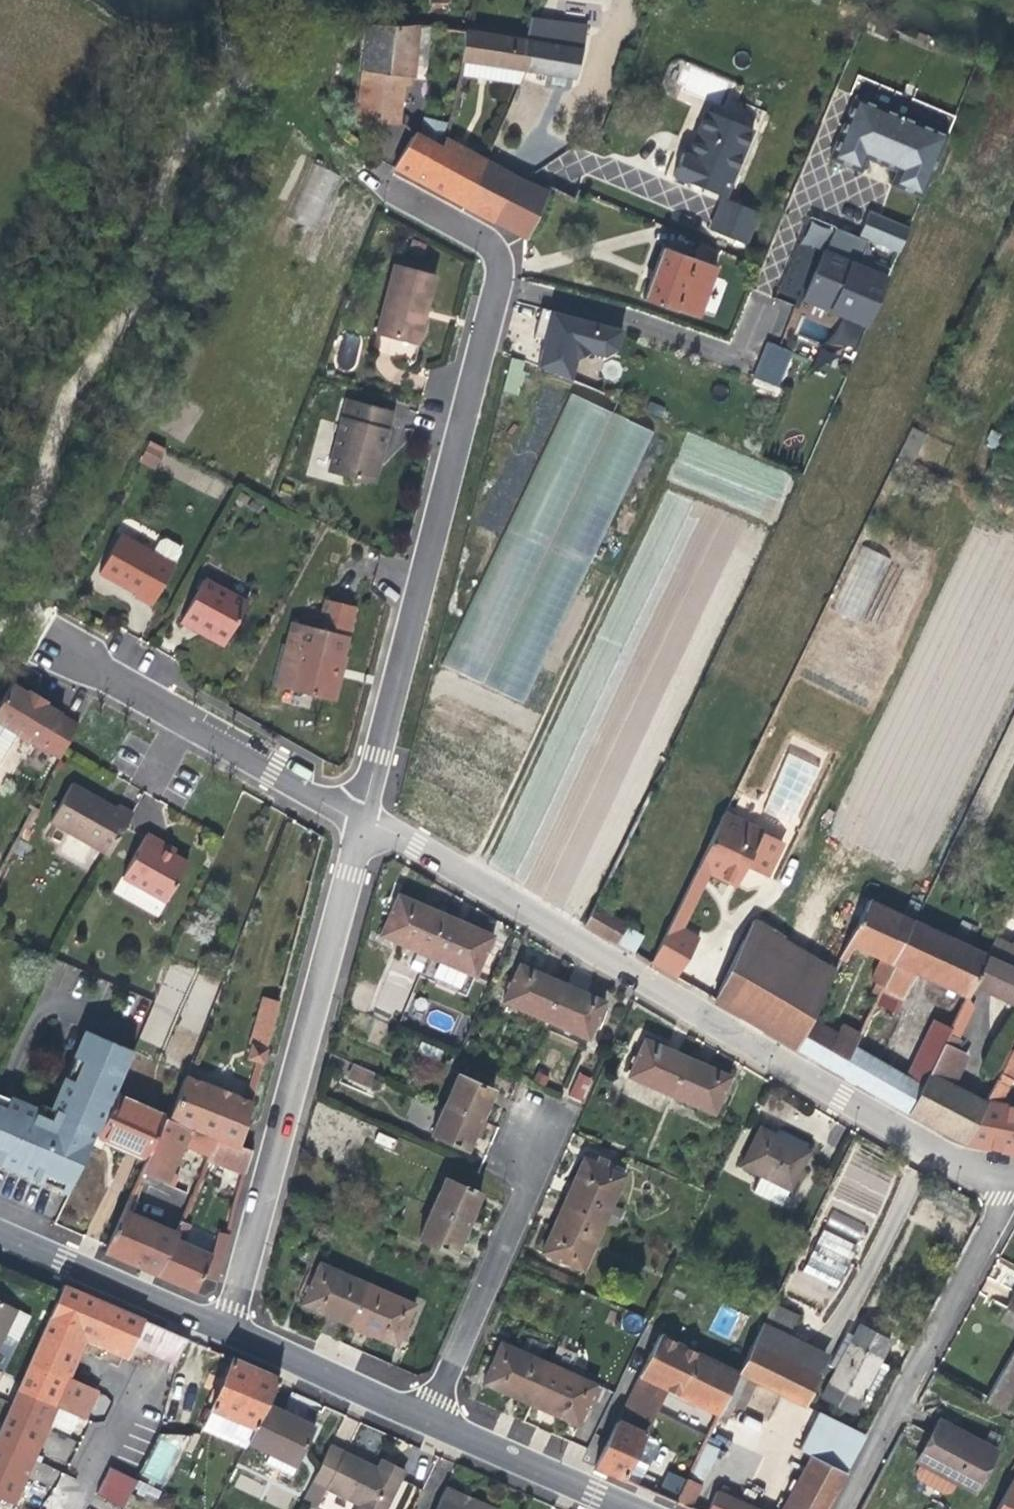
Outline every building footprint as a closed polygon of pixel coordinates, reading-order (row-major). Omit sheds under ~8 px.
[(430,13),(447,14),(447,0),(430,0),(430,13)] [(539,73),(552,75),(566,77),(574,79),(582,49),(562,46),(564,24),(530,20),(525,40),(518,69),(525,70),(539,73)] [(413,77),(414,65),(417,27),(366,23),(358,122),(398,125),(402,84),(403,76),(410,76),(413,77)] [(417,27),(414,65),(426,66),(429,28),(417,27)] [(466,32),(461,61),(518,69),(525,40),(466,32)] [(525,70),(518,69),(461,61),(459,73),(520,82),(525,70)] [(566,77),(552,75),(551,84),(564,86),(566,77)] [(410,76),(403,76),(402,84),(406,85),(410,85),(410,76)] [(921,197),(947,135),(855,96),(828,158),(859,171),(865,157),(881,164),(896,170),(890,184),(921,197)] [(752,129),(706,110),(692,144),(688,155),(682,152),(672,176),(723,197),(752,129)] [(422,117),(418,138),(441,151),(444,138),(448,123),(422,117)] [(462,205),(485,161),(444,138),(441,151),(418,138),(412,135),(393,168),(427,186),(462,205)] [(515,176),(485,161),(462,205),(493,221),(515,176)] [(291,217),(315,228),(339,174),(314,163),(291,217)] [(546,192),(515,176),(493,221),(525,238),(546,192)] [(742,243),(756,211),(723,197),(710,230),(742,243)] [(897,253),(908,227),(867,210),(856,236),(897,253)] [(693,258),(712,266),(717,253),(697,245),(693,258)] [(651,276),(643,299),(676,311),(676,308),(698,316),(716,267),(712,266),(693,258),(661,247),(651,276)] [(866,326),(887,277),(823,250),(813,274),(802,299),(866,326)] [(400,261),(399,266),(432,275),(434,269),(400,261)] [(376,333),(417,343),(424,317),(419,316),(423,302),(427,303),(434,276),(432,275),(399,266),(393,265),(376,333)] [(769,332),(780,336),(792,304),(781,300),(769,332)] [(616,348),(621,329),(540,308),(533,337),(545,340),(543,349),(538,366),(569,379),(574,360),(589,352),(604,355),(616,348)] [(793,352),(768,343),(755,377),(781,386),(793,352)] [(563,391),(448,670),(531,704),(646,425),(563,391)] [(392,412),(347,400),(328,470),(366,480),(374,448),(382,450),(392,412)] [(164,448),(148,440),(141,455),(156,463),(164,448)] [(374,448),(366,480),(373,482),(379,459),(382,450),(374,448)] [(154,468),(156,463),(141,455),(138,460),(154,468)] [(152,604),(174,563),(153,552),(120,534),(99,573),(116,582),(118,579),(138,590),(136,593),(135,595),(152,604)] [(153,552),(174,563),(181,552),(179,546),(165,539),(160,540),(153,552)] [(862,545),(833,611),(861,623),(890,558),(862,545)] [(204,578),(180,620),(194,628),(197,624),(226,640),(248,602),(204,578)] [(136,593),(138,590),(118,579),(116,582),(126,587),(136,593)] [(307,626),(347,635),(354,607),(325,600),(323,609),(312,607),(307,626)] [(344,647),(347,635),(307,626),(292,623),(287,644),(282,643),(272,684),(335,698),(345,656),(342,656),(344,647)] [(224,645),(226,640),(197,624),(194,628),(208,636),(224,645)] [(0,701),(0,723),(17,733),(40,747),(40,746),(60,758),(66,747),(78,724),(60,714),(61,713),(53,708),(46,703),(47,701),(28,690),(27,692),(11,682),(0,701)] [(0,723),(0,761),(17,733),(0,723)] [(51,821),(109,854),(132,813),(118,805),(116,808),(100,799),(72,783),(51,821)] [(723,813),(712,836),(771,864),(782,841),(723,813)] [(147,833),(122,876),(165,901),(188,863),(173,854),(158,846),(160,841),(147,833)] [(766,876),(771,864),(712,836),(698,867),(709,872),(729,882),(739,863),(746,867),(766,876)] [(158,846),(173,854),(175,850),(167,845),(160,841),(158,846)] [(746,867),(739,863),(729,882),(733,884),(737,886),(746,867)] [(670,922),(682,929),(709,872),(698,867),(670,922)] [(428,955),(446,915),(424,906),(399,894),(381,935),(428,955)] [(880,957),(893,963),(913,921),(868,900),(840,958),(844,960),(852,945),(880,957)] [(633,953),(644,936),(594,906),(584,924),(616,943),(633,953)] [(446,915),(428,955),(458,968),(476,976),(494,936),(468,925),(446,915)] [(953,940),(969,947),(978,928),(962,920),(953,940)] [(986,955),(969,947),(953,940),(913,921),(893,963),(882,985),(880,991),(902,999),(916,973),(938,982),(967,996),(972,985),(986,955)] [(651,963),(676,978),(699,939),(682,929),(670,922),(651,963)] [(836,969),(753,924),(711,1002),(794,1047),(813,1013),(836,969)] [(986,955),(990,957),(993,950),(1006,956),(1002,963),(1013,968),(1013,938),(1010,945),(994,937),(986,955)] [(1002,963),(1006,956),(993,950),(990,957),(986,955),(972,985),(1000,998),(1013,1004),(1013,968),(1002,963)] [(882,985),(893,963),(880,957),(870,979),(882,985)] [(546,1020),(562,982),(543,974),(519,964),(503,1001),(546,1020)] [(473,982),(476,976),(458,968),(455,974),(473,982)] [(562,982),(546,1020),(589,1039),(606,1001),(589,994),(562,982)] [(896,1010),(902,999),(880,991),(875,1001),(896,1010)] [(943,1043),(955,1049),(959,1041),(958,1040),(974,1007),(967,996),(951,1028),(943,1043)] [(263,1063),(279,1001),(262,997),(250,1044),(251,1045),(247,1059),(256,1061),(263,1063)] [(159,1047),(177,1011),(157,1001),(139,1038),(159,1047)] [(820,1061),(837,1031),(822,1023),(825,1019),(813,1013),(794,1047),(820,1061)] [(907,1078),(921,1086),(943,1043),(951,1028),(934,1022),(907,1078)] [(853,1047),(859,1035),(840,1025),(837,1031),(820,1061),(839,1071),(853,1047)] [(86,1030),(53,1109),(56,1110),(52,1121),(35,1114),(37,1110),(9,1098),(0,1120),(0,1163),(28,1175),(67,1191),(133,1050),(86,1030)] [(672,1094),(688,1057),(670,1049),(645,1038),(629,1075),(672,1094)] [(955,1049),(943,1043),(921,1086),(908,1113),(964,1143),(985,1102),(951,1085),(966,1055),(955,1049)] [(996,1104),(1009,1079),(1013,1081),(1013,1046),(985,1102),(964,1143),(1003,1150),(1013,1153),(1013,1108),(996,1104)] [(908,1113),(921,1086),(907,1078),(853,1047),(839,1071),(908,1113)] [(688,1057),(672,1094),(714,1113),(731,1076),(708,1066),(688,1057)] [(263,1063),(256,1061),(245,1099),(252,1102),(263,1063)] [(190,1064),(185,1076),(191,1078),(196,1066),(190,1064)] [(371,1089),(377,1074),(355,1064),(348,1079),(371,1089)] [(566,1095),(582,1103),(593,1078),(577,1071),(566,1095)] [(444,1104),(480,1119),(487,1104),(493,1089),(458,1074),(444,1104)] [(191,1078),(185,1076),(168,1119),(192,1127),(219,1138),(241,1146),(247,1121),(252,1102),(245,1099),(191,1078)] [(9,1098),(0,1094),(0,1120),(9,1098)] [(120,1145),(148,1157),(166,1117),(115,1096),(97,1135),(120,1145)] [(480,1119),(444,1104),(431,1134),(467,1150),(474,1133),(480,1119)] [(168,1180),(185,1143),(212,1153),(212,1152),(219,1138),(192,1127),(168,1119),(166,1117),(148,1157),(142,1171),(165,1181),(168,1180)] [(761,1174),(790,1188),(808,1150),(783,1139),(760,1127),(742,1165),(761,1174)] [(209,1159),(245,1174),(252,1150),(241,1146),(219,1138),(212,1152),(212,1153),(209,1159)] [(594,1163),(604,1167),(607,1161),(597,1157),(594,1163)] [(563,1205),(603,1223),(604,1221),(615,1225),(622,1209),(611,1204),(624,1176),(604,1167),(594,1163),(583,1158),(575,1178),(563,1205)] [(782,1204),(790,1188),(761,1174),(753,1190),(782,1204)] [(432,1207),(467,1223),(474,1207),(481,1192),(445,1177),(432,1207)] [(603,1223),(563,1205),(553,1228),(542,1252),(583,1270),(603,1223)] [(467,1223),(432,1207),(418,1238),(454,1253),(460,1239),(467,1223)] [(156,1276),(176,1231),(124,1209),(104,1253),(132,1265),(156,1276)] [(189,1224),(181,1220),(176,1231),(156,1276),(181,1286),(203,1296),(214,1290),(229,1234),(216,1231),(211,1253),(182,1240),(189,1224)] [(836,1288),(857,1245),(823,1229),(802,1271),(836,1288)] [(350,1324),(368,1284),(320,1263),(302,1303),(326,1314),(350,1324)] [(368,1284),(350,1324),(372,1334),(397,1345),(415,1304),(368,1284)] [(7,1502),(51,1401),(59,1405),(85,1417),(98,1390),(70,1377),(62,1373),(82,1330),(128,1350),(132,1343),(142,1319),(105,1303),(63,1285),(60,1291),(11,1404),(0,1430),(0,1498),(7,1502)] [(2,1371),(17,1339),(4,1332),(16,1308),(0,1300),(0,1370),(2,1371)] [(738,1373),(725,1401),(734,1405),(743,1410),(757,1383),(800,1404),(825,1353),(786,1335),(796,1315),(772,1303),(769,1309),(738,1373)] [(4,1332),(17,1339),(29,1315),(16,1308),(4,1332)] [(644,1332),(650,1320),(626,1309),(621,1322),(644,1332)] [(153,1353),(163,1328),(142,1319),(132,1343),(153,1353)] [(886,1348),(890,1341),(859,1325),(855,1334),(886,1348)] [(163,1328),(153,1353),(176,1364),(187,1338),(163,1328)] [(125,1359),(128,1350),(82,1330),(62,1373),(70,1377),(86,1342),(125,1359)] [(822,1396),(853,1412),(861,1396),(868,1400),(873,1398),(888,1370),(887,1364),(880,1360),(886,1348),(855,1334),(849,1345),(844,1343),(831,1367),(836,1370),(822,1396)] [(666,1388),(683,1396),(703,1356),(659,1335),(639,1375),(666,1388)] [(494,1358),(484,1380),(483,1382),(504,1391),(530,1403),(548,1363),(501,1343),(494,1358)] [(986,1401),(1000,1408),(1013,1381),(1013,1348),(986,1401)] [(475,1376),(484,1380),(494,1358),(485,1354),(475,1376)] [(738,1373),(703,1356),(683,1396),(719,1413),(725,1401),(738,1373)] [(280,1378),(233,1357),(211,1409),(225,1415),(218,1431),(247,1444),(248,1441),(267,1405),(276,1385),(280,1378)] [(595,1384),(548,1363),(530,1403),(555,1414),(578,1424),(595,1384)] [(639,1375),(630,1393),(644,1400),(636,1417),(649,1424),(666,1388),(639,1375)] [(644,1400),(630,1393),(595,1467),(622,1480),(628,1467),(642,1438),(649,1424),(636,1417),(644,1400)] [(16,1506),(59,1405),(51,1401),(7,1502),(16,1506)] [(702,1484),(729,1428),(725,1426),(734,1405),(725,1401),(719,1413),(688,1477),(702,1484)] [(296,1419),(267,1405),(248,1441),(270,1452),(266,1461),(293,1474),(315,1428),(296,1419)] [(218,1431),(225,1415),(211,1409),(204,1425),(218,1431)] [(865,1435),(818,1412),(800,1450),(811,1455),(846,1473),(865,1435)] [(917,1460),(920,1462),(956,1481),(974,1491),(996,1450),(958,1430),(939,1419),(917,1460)] [(146,1481),(172,1486),(182,1436),(155,1431),(146,1481)] [(48,1432),(42,1454),(68,1462),(75,1439),(48,1432)] [(653,1444),(642,1438),(628,1467),(644,1474),(650,1462),(656,1450),(653,1444)] [(330,1445),(302,1502),(315,1508),(316,1508),(326,1489),(359,1505),(357,1508),(386,1508),(400,1480),(377,1469),(366,1463),(330,1445)] [(811,1455),(783,1508),(800,1508),(806,1498),(827,1508),(846,1473),(811,1455)] [(381,1460),(377,1469),(400,1480),(405,1471),(381,1460)] [(951,1491),(956,1481),(920,1462),(915,1472),(917,1479),(944,1493),(951,1491)] [(137,1480),(111,1467),(97,1494),(124,1507),(137,1480)] [(638,1487),(644,1474),(628,1467),(622,1480),(638,1487)] [(687,1479),(669,1470),(657,1494),(675,1503),(687,1479)] [(702,1484),(688,1477),(687,1479),(675,1503),(688,1508),(690,1508),(702,1484)] [(1005,1497),(1013,1502),(1013,1479),(1005,1497)] [(457,1503),(462,1494),(446,1487),(436,1508),(472,1508),(457,1503)] [(716,1491),(709,1508),(758,1508),(716,1491)] [(477,1501),(462,1494),(457,1503),(472,1508),(496,1508),(477,1501)] [(999,1508),(1013,1508),(1013,1502),(1005,1497),(999,1508)] [(827,1508),(806,1498),(800,1508),(827,1508)]
